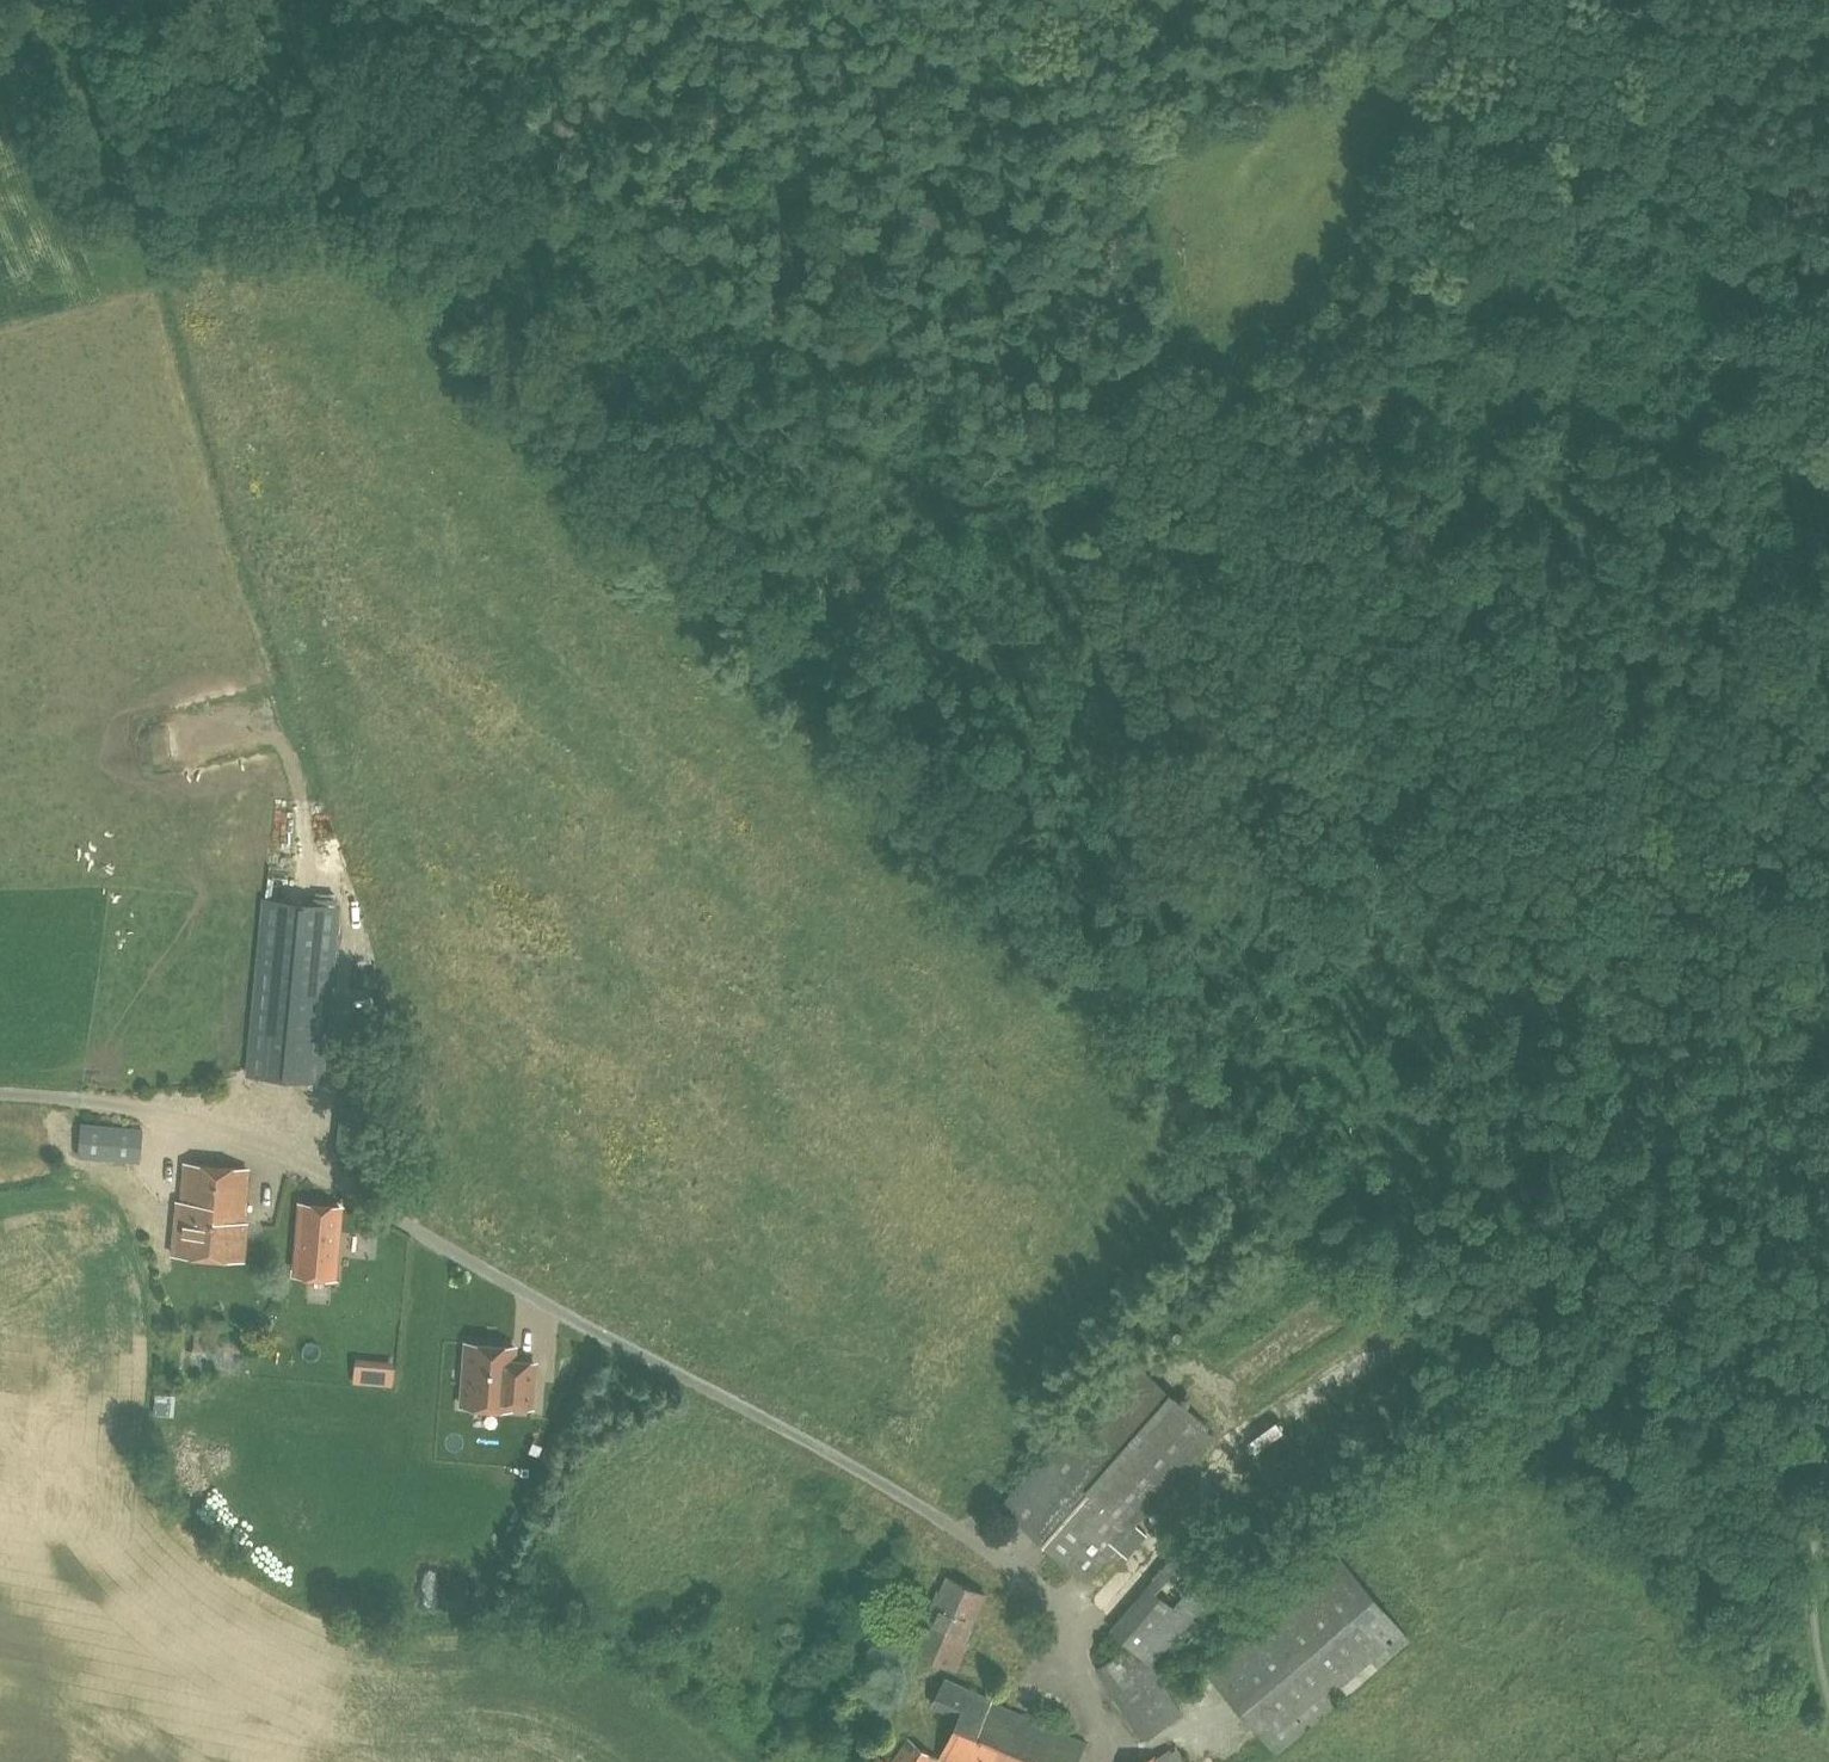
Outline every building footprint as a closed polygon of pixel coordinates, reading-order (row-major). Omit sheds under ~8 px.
[(321,1081),(339,908),(265,900),(248,1074),(321,1081)] [(372,1060),(374,1050),(365,1048),(363,1059),(372,1060)] [(139,1162),(142,1127),(81,1122),(77,1156),(139,1162)] [(241,1222),(246,1169),(184,1163),(180,1202),(176,1201),(171,1254),(241,1261),(244,1223),(241,1222)] [(340,1206),(302,1203),(295,1272),(333,1277),(340,1206)] [(513,1345),(465,1341),(461,1404),(509,1407),(509,1403),(531,1404),(534,1361),(512,1360),(513,1345)] [(1086,1579),(1213,1434),(1129,1361),(1001,1505),(1086,1579)] [(363,1384),(400,1384),(401,1363),(363,1362),(363,1384)] [(1222,1582),(1180,1546),(1109,1628),(1153,1664),(1222,1582)] [(963,1640),(984,1593),(949,1577),(939,1600),(936,1599),(925,1624),(928,1625),(918,1646),(940,1656),(950,1634),(963,1640)] [(1289,1752),(1360,1696),(1352,1687),(1384,1662),(1391,1670),(1424,1643),(1388,1597),(1252,1705),(1289,1752)] [(1301,1608),(1229,1667),(1258,1703),(1298,1670),(1295,1666),(1327,1640),(1301,1608)] [(944,1680),(932,1706),(959,1717),(942,1757),(953,1761),(994,1761),(997,1756),(974,1746),(990,1701),(991,1700),(944,1680)] [(990,1701),(974,1746),(997,1756),(994,1761),(1077,1761),(1085,1743),(990,1701)] [(1117,1713),(1134,1740),(1143,1735),(1126,1707),(1117,1713)] [(938,1758),(908,1738),(892,1761),(936,1761),(938,1758)] [(1157,1756),(1156,1754),(1152,1755),(1141,1761),(1187,1761),(1175,1744),(1157,1756)] [(879,1754),(873,1761),(892,1761),(879,1754)]
